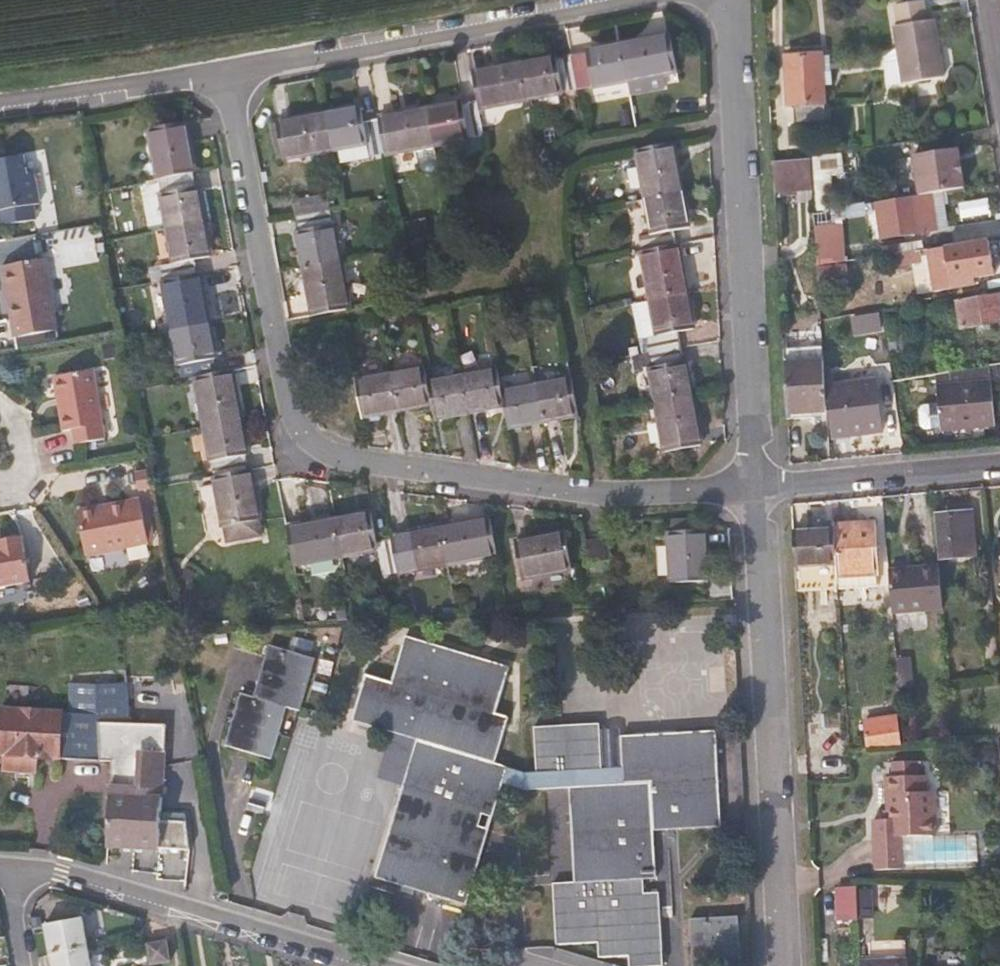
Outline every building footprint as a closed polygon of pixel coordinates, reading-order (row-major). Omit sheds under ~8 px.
[(943,77),(935,20),(927,21),(924,1),(896,5),(898,26),(895,27),(905,84),(943,77)] [(676,73),(668,35),(622,44),(630,83),(676,73)] [(630,83),(622,44),(587,50),(585,53),(570,55),(577,92),(630,83)] [(577,92),(570,55),(556,59),(555,56),(519,63),(527,101),(577,92)] [(825,121),(821,56),(785,57),(788,107),(794,106),(795,122),(825,121)] [(527,101),(519,63),(473,71),(478,101),(480,110),(527,101)] [(485,137),(480,110),(478,101),(463,103),(462,101),(426,107),(434,146),(485,137)] [(386,156),(379,120),(364,123),(361,107),(326,113),(333,152),(368,145),(370,158),(386,156)] [(434,146),(426,107),(379,117),(379,120),(386,156),(416,150),(419,168),(424,173),(432,174),(439,172),(434,146)] [(333,152),(326,113),(276,122),(283,162),(333,152)] [(197,174),(188,125),(149,132),(158,182),(192,176),(197,174)] [(684,194),(675,146),(634,154),(643,203),(684,194)] [(966,189),(958,149),(914,156),(920,196),(966,189)] [(812,190),(810,157),(772,163),(774,192),(812,190)] [(841,174),(840,157),(810,157),(812,190),(814,213),(831,209),(829,174),(841,174)] [(35,178),(29,179),(26,159),(0,163),(0,215),(3,230),(37,224),(35,209),(41,208),(35,178)] [(206,225),(199,189),(195,189),(192,176),(158,182),(166,231),(206,225)] [(690,227),(684,194),(643,203),(650,235),(639,238),(641,254),(677,246),(674,230),(690,227)] [(331,213),(327,195),(292,202),(296,220),(331,213)] [(923,232),(917,197),(874,203),(881,238),(923,232)] [(832,206),(833,219),(867,216),(866,203),(832,206)] [(342,262),(335,225),(333,225),(331,213),(296,220),(304,270),(342,262)] [(211,257),(206,225),(166,231),(173,265),(162,266),(165,284),(197,278),(195,261),(211,257)] [(840,262),(834,228),(815,230),(817,266),(840,262)] [(994,274),(989,242),(945,249),(944,245),(898,253),(900,267),(946,259),(951,289),(974,285),(973,278),(994,274)] [(689,295),(681,246),(677,246),(641,254),(650,303),(689,295)] [(58,334),(46,262),(7,268),(13,304),(10,304),(16,341),(58,334)] [(351,309),(342,262),(304,270),(313,317),(351,309)] [(210,325),(201,278),(197,278),(165,284),(162,285),(171,332),(210,325)] [(695,329),(689,295),(650,303),(656,337),(644,340),(646,355),(683,348),(680,333),(695,329)] [(956,304),(960,330),(999,323),(999,297),(956,304)] [(881,329),(880,314),(858,317),(860,332),(881,329)] [(904,353),(898,317),(886,319),(892,355),(904,353)] [(216,360),(210,325),(171,332),(181,382),(194,380),(215,376),(212,361),(216,360)] [(693,397),(687,361),(685,362),(683,348),(646,355),(655,405),(693,397)] [(826,415),(822,348),(783,349),(787,416),(826,415)] [(935,374),(936,387),(940,431),(994,427),(989,365),(935,374)] [(432,406),(428,381),(425,368),(391,374),(398,413),(432,406)] [(506,408),(503,390),(498,368),(464,375),(471,415),(506,408)] [(243,422),(235,372),(215,376),(194,380),(204,430),(243,422)] [(108,442),(96,374),(56,381),(65,435),(75,433),(78,447),(108,442)] [(398,413),(391,374),(357,379),(365,419),(398,413)] [(471,415),(464,375),(428,381),(432,406),(435,421),(471,415)] [(578,417),(571,377),(538,383),(546,423),(578,417)] [(546,423),(538,383),(503,390),(506,408),(510,431),(546,423)] [(885,435),(876,383),(830,390),(831,418),(836,443),(885,435)] [(701,445),(693,397),(655,405),(664,452),(701,445)] [(250,457),(243,422),(204,430),(213,479),(249,473),(246,457),(250,457)] [(262,520),(253,472),(249,473),(213,479),(223,528),(262,520)] [(148,548),(141,503),(77,514),(85,558),(148,548)] [(377,542),(370,512),(334,519),(342,558),(378,551),(384,578),(399,575),(392,539),(377,542)] [(976,555),(972,512),(935,515),(939,559),(976,555)] [(497,556),(489,517),(438,527),(446,566),(497,556)] [(342,558),(334,519),(286,528),(294,568),(342,558)] [(877,574),(873,522),(834,524),(833,529),(836,566),(837,577),(877,574)] [(446,566),(438,527),(405,534),(406,536),(392,539),(399,575),(446,566)] [(837,577),(836,566),(833,529),(792,531),(795,582),(837,580),(837,577)] [(571,571),(563,533),(515,543),(522,581),(571,571)] [(708,581),(706,533),(668,534),(670,583),(708,581)] [(612,561),(608,538),(585,543),(589,565),(612,561)] [(25,541),(4,543),(0,544),(0,590),(31,585),(25,541)] [(944,612),(939,568),(888,572),(892,616),(944,612)] [(495,764),(509,719),(495,715),(509,669),(406,638),(392,684),(366,676),(352,721),(417,741),(394,819),(375,878),(465,906),(503,783),(507,768),(495,764)] [(300,711),(316,660),(269,646),(254,698),(242,694),(226,746),(271,759),(288,708),(300,711)] [(127,726),(130,687),(72,684),(70,714),(63,713),(61,761),(106,763),(108,724),(127,726)] [(63,713),(1,711),(0,730),(0,758),(61,761),(63,713)] [(902,747),(899,717),(863,720),(866,750),(902,747)] [(536,772),(602,768),(599,722),(533,726),(536,772)] [(159,853),(166,728),(127,726),(108,724),(106,763),(113,763),(108,850),(159,853)] [(722,827),(717,732),(621,737),(623,767),(624,785),(571,788),(575,884),(641,880),(655,879),(654,831),(722,827)] [(999,757),(999,737),(988,738),(990,757),(999,757)] [(883,813),(883,824),(874,824),(877,874),(904,873),(902,840),(937,838),(934,795),(927,796),(925,779),(920,779),(919,763),(891,765),(892,780),(886,781),(888,813),(883,813)] [(503,783),(523,789),(571,788),(624,785),(623,767),(602,768),(536,772),(523,773),(507,768),(503,783)] [(641,880),(575,884),(551,885),(555,944),(598,942),(599,958),(628,956),(629,965),(663,965),(664,965),(659,893),(642,894),(641,880)] [(855,921),(856,884),(835,884),(833,921),(855,921)] [(858,886),(857,909),(872,909),(872,887),(858,886)] [(738,918),(691,920),(694,965),(740,965),(738,918)] [(89,947),(84,921),(48,927),(53,954),(89,947)] [(168,943),(148,946),(152,965),(159,965),(172,964),(168,943)] [(89,947),(53,954),(55,965),(92,965),(89,947)]
